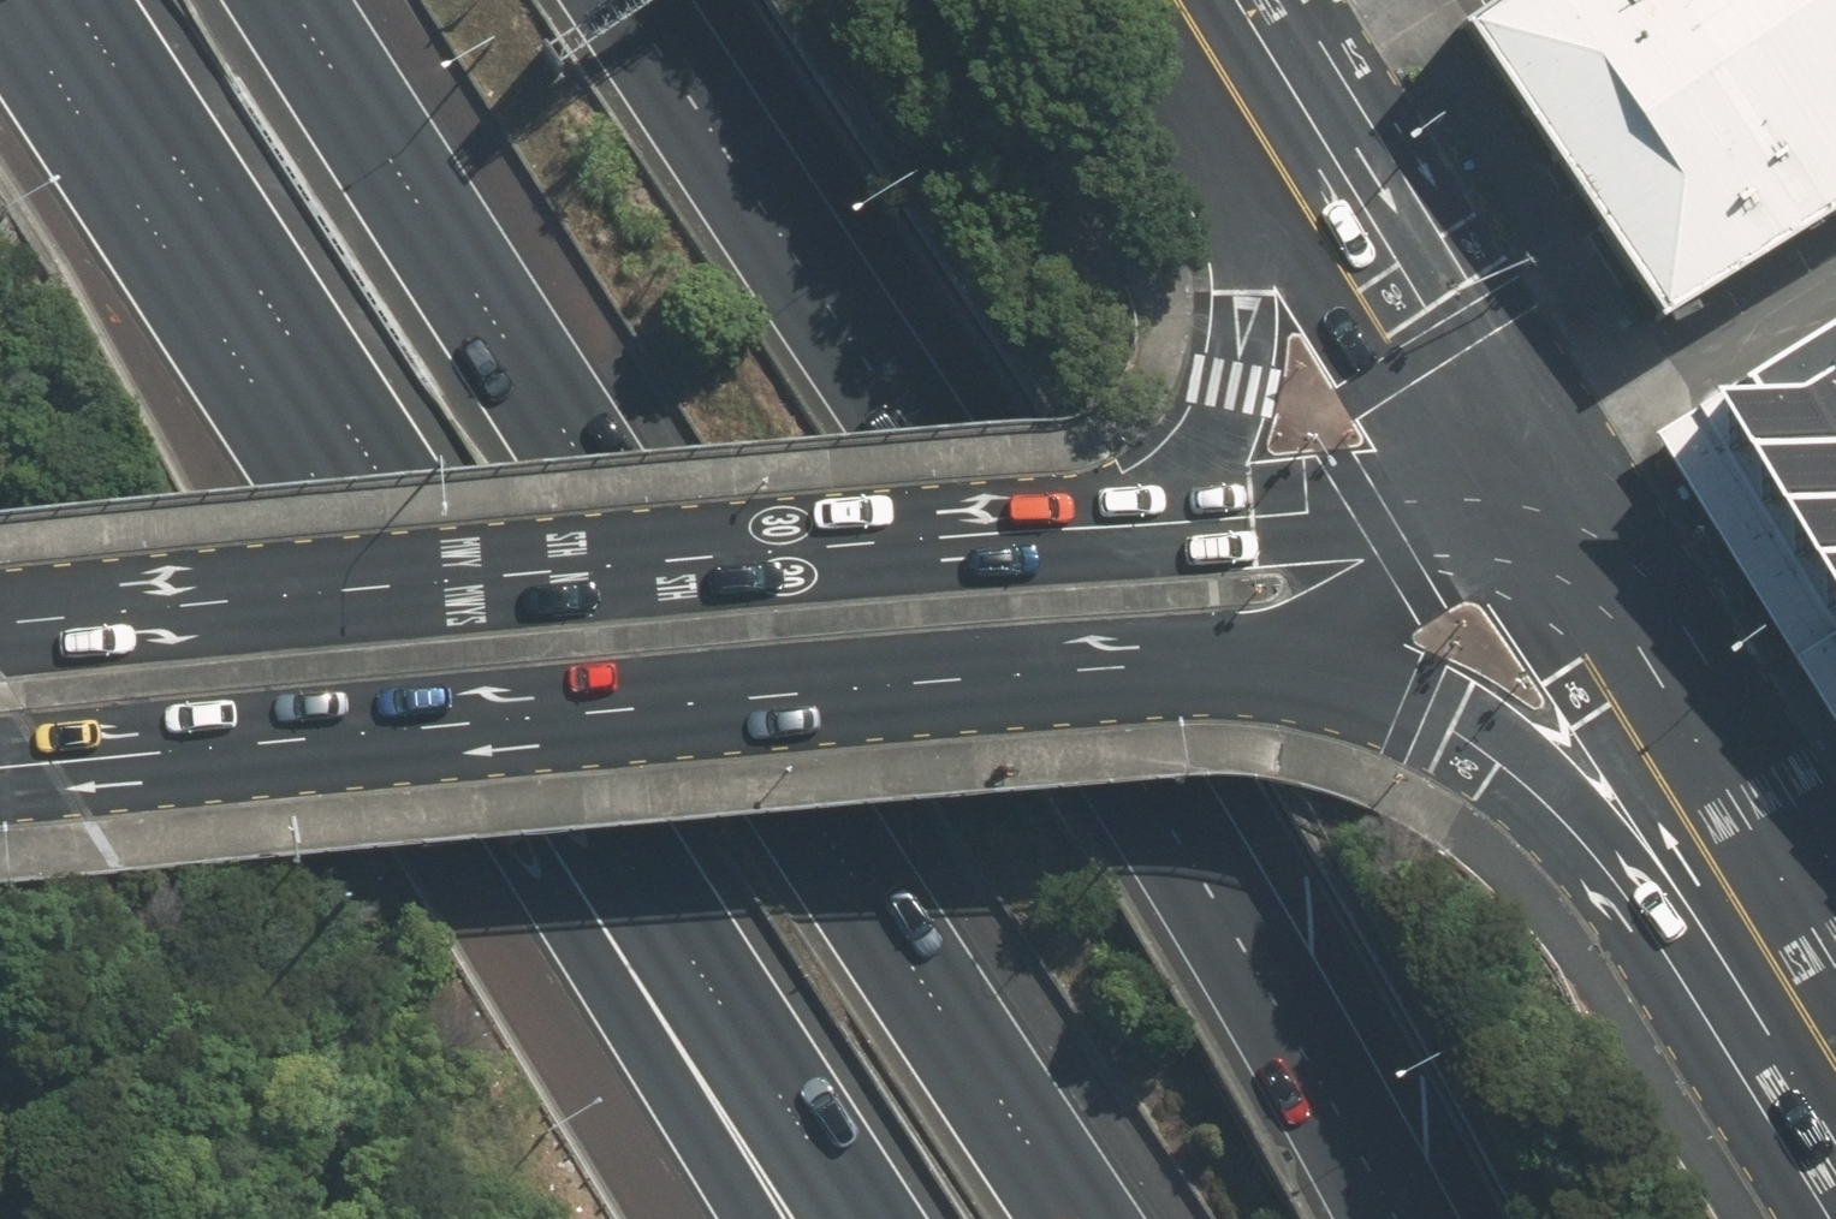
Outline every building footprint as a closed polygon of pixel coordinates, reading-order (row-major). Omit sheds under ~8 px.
[(1461,23),(1650,316),(1835,201),(1835,0),(1495,0),(1461,23)] [(1835,583),(1835,317),(1718,389),(1835,583)]
